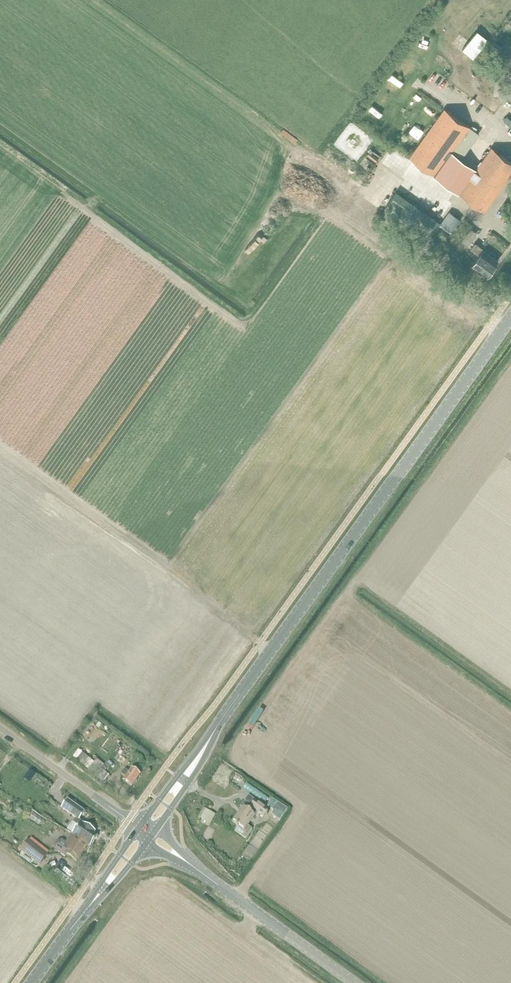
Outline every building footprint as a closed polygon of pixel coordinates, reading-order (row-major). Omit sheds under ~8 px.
[(473,57),(488,39),(477,30),(462,48),(473,57)] [(500,56),(510,65),(510,45),(509,43),(500,56)] [(445,108),(409,158),(434,176),(452,151),(470,126),(445,108)] [(434,176),(459,193),(485,211),(510,175),(510,162),(492,147),(476,168),(452,151),(434,176)] [(440,223),(437,220),(437,219),(397,191),(384,208),(424,237),(429,240),(440,224),(451,232),(461,219),(449,211),(440,223)] [(467,237),(463,242),(468,245),(471,240),(467,237)] [(479,254),(471,265),(486,276),(498,261),(483,250),(484,248),(476,243),(471,248),(479,254)] [(93,720),(87,729),(92,732),(98,723),(93,720)] [(123,765),(134,750),(134,749),(125,743),(114,758),(123,765)] [(104,766),(97,760),(95,763),(82,753),(79,751),(73,757),(77,760),(76,760),(104,783),(110,776),(101,769),(104,766)] [(126,771),(122,776),(125,778),(123,781),(132,788),(141,775),(132,769),(129,773),(126,771)] [(238,815),(233,823),(237,826),(236,828),(237,828),(235,831),(245,839),(252,830),(247,826),(256,813),(264,818),(269,811),(249,797),(245,802),(241,808),(243,809),(242,811),(241,810),(238,815)] [(272,799),(267,807),(274,811),(271,815),(280,821),(288,810),(272,799)] [(72,835),(88,846),(90,847),(98,836),(94,834),(95,832),(79,820),(85,813),(67,800),(61,808),(76,819),(67,831),(72,835)] [(206,810),(201,819),(208,823),(213,814),(206,810)] [(77,862),(88,846),(72,835),(65,844),(62,841),(58,842),(54,846),(55,850),(65,858),(67,855),(77,862)] [(29,841),(21,851),(40,865),(47,855),(29,841)]
